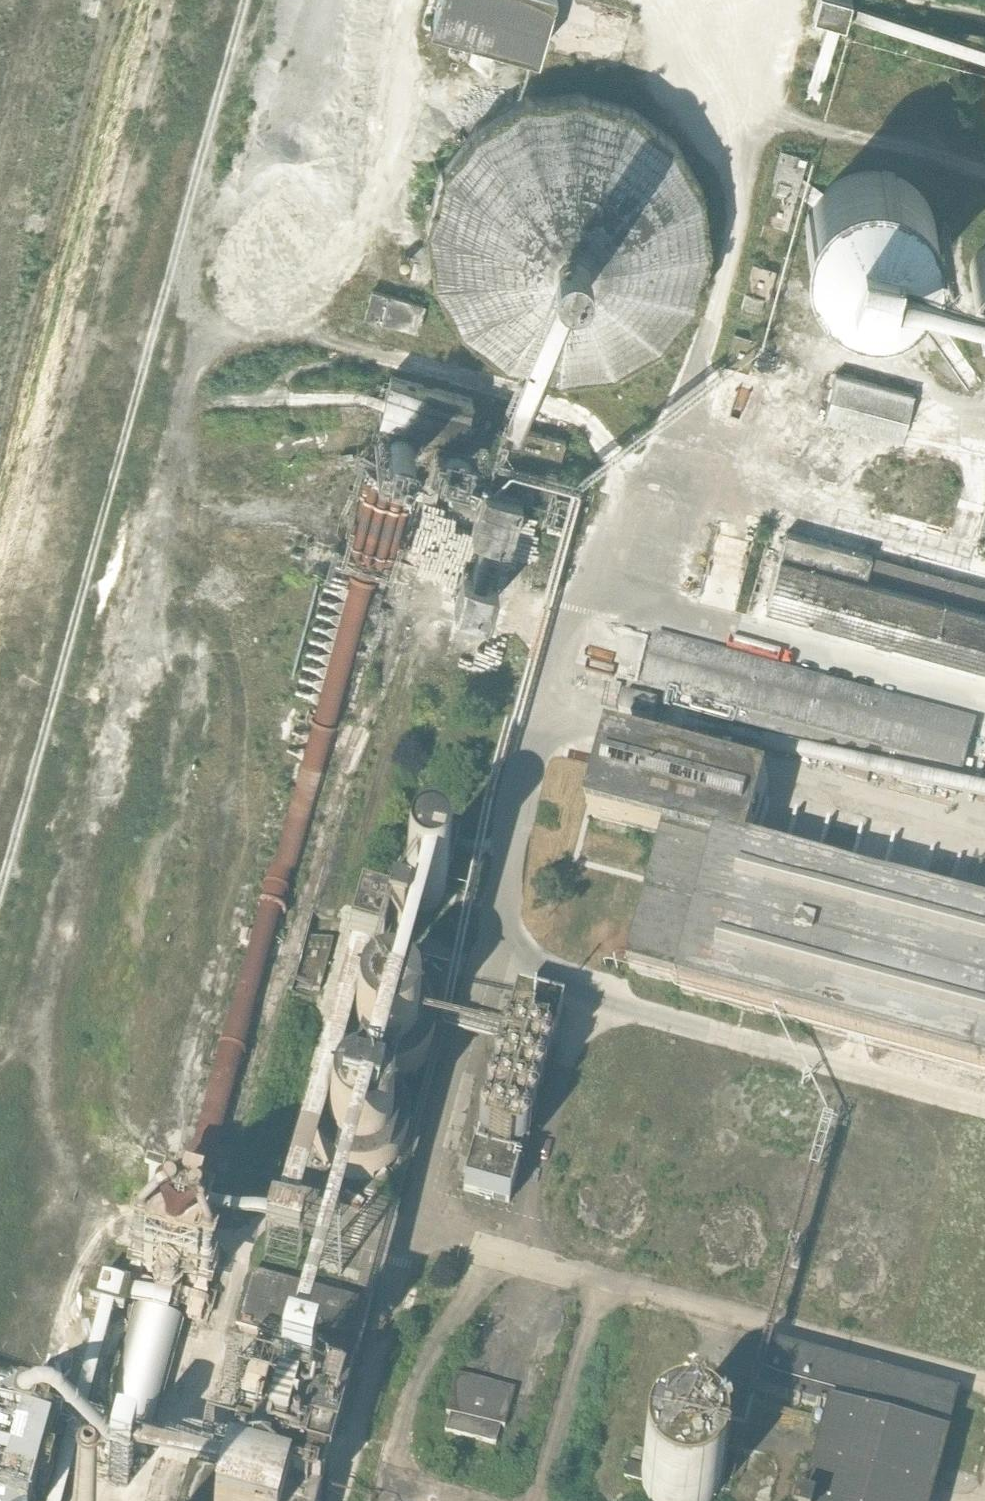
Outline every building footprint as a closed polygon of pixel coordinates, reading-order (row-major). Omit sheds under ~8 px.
[(538,49),(551,0),(434,0),(429,21),(538,49)] [(845,24),(852,0),(818,0),(813,16),(845,24)] [(866,8),(863,19),(942,41),(945,31),(866,8)] [(694,296),(708,244),(701,189),(674,142),(631,109),(579,94),(559,97),(558,82),(526,86),(527,100),(477,128),(444,171),(429,224),(436,278),(463,325),(506,359),(559,373),(614,367),(661,339),(694,296)] [(765,224),(787,230),(806,158),(781,151),(773,181),(776,182),(765,224)] [(936,250),(937,237),(936,225),(933,214),(927,203),(920,193),(911,185),(901,179),(890,174),(878,172),(866,172),(854,174),(842,179),(832,185),(823,193),(816,203),(811,214),(807,225),(806,237),(807,250),(811,262),(817,274),(825,284),(835,292),(847,298),(859,302),(872,303),(884,302),(897,298),(908,292),(918,284),(926,274),(932,262),(936,250)] [(984,310),(984,265),(982,264),(969,305),(984,310)] [(366,317),(417,331),(424,306),(372,292),(366,317)] [(824,420),(902,441),(914,394),(837,374),(824,420)] [(473,440),(463,438),(472,400),(390,377),(378,420),(390,423),(383,445),(390,448),(409,455),(431,459),(430,463),(463,472),(473,440)] [(521,501),(532,503),(548,437),(522,430),(518,445),(506,491),(484,485),(472,531),(509,541),(521,501)] [(890,455),(893,444),(870,437),(867,448),(890,455)] [(409,455),(390,448),(171,1221),(201,1229),(409,455)] [(901,588),(908,566),(871,556),(865,578),(781,556),(780,556),(766,607),(984,666),(984,611),(901,588)] [(458,610),(494,615),(499,583),(463,578),(458,610)] [(956,794),(962,771),(976,721),(657,633),(643,683),(730,706),(726,720),(842,750),(838,762),(879,773),(885,750),(903,755),(897,778),(956,794)] [(618,711),(654,721),(659,700),(624,690),(618,711)] [(945,905),(945,907),(750,853),(769,782),(611,739),(590,815),(667,836),(630,972),(612,968),(607,988),(668,1005),(674,982),(682,984),(680,992),(945,1064),(945,1063),(984,1074),(984,916),(945,905)] [(418,813),(396,889),(398,893),(405,898),(417,902),(425,898),(432,888),(442,871),(446,857),(453,823),(418,813)] [(294,982),(320,988),(334,938),(308,933),(294,982)] [(395,1095),(391,1093),(394,1082),(401,1079),(412,1075),(420,1068),(426,1061),(431,1051),(434,1043),(435,1034),(434,1025),(431,1014),(425,1003),(416,995),(406,989),(396,985),(390,984),(387,984),(377,985),(366,990),(352,1001),(341,1016),(338,1026),(338,1036),(340,1044),(344,1052),(350,1060),(356,1065),(360,1067),(354,1080),(342,1083),(335,1086),(328,1092),(323,1095),(318,1105),(314,1112),(312,1121),(311,1128),(311,1134),(314,1150),(319,1156),(329,1167),(335,1172),(344,1176),(352,1178),(366,1178),(375,1176),(383,1173),(388,1169),(394,1165),(398,1160),(402,1154),(405,1148),(407,1141),(408,1134),(408,1125),(407,1117),(404,1110),(401,1105),(395,1095)] [(530,1025),(563,1026),(563,1002),(518,1001),(518,1013),(530,1013),(530,1025)] [(532,1097),(534,1096),(536,1094),(538,1091),(539,1087),(539,1084),(537,1080),(535,1078),(537,1071),(539,1070),(543,1068),(545,1066),(546,1063),(546,1057),(546,1055),(544,1053),(540,1050),(536,1049),(533,1049),(531,1050),(529,1052),(520,1049),(518,1046),(515,1043),(509,1042),(507,1043),(503,1045),(501,1046),(499,1051),(499,1054),(499,1056),(500,1059),(503,1063),(502,1069),(500,1069),(497,1070),(495,1072),(494,1074),(492,1077),(492,1081),(493,1084),(493,1085),(496,1088),(494,1095),(490,1096),(487,1098),(486,1100),(485,1102),(484,1107),(485,1109),(486,1111),(489,1115),(487,1121),(486,1121),(482,1123),(479,1126),(477,1130),(478,1135),(479,1138),(481,1141),(483,1141),(484,1142),(491,1142),(495,1140),(504,1142),(506,1147),(507,1148),(512,1149),(514,1150),(516,1150),(520,1148),(523,1146),(525,1143),(525,1138),(524,1135),(523,1133),(521,1131),(522,1124),(526,1123),(529,1120),(530,1119),(532,1114),(532,1110),(530,1106),(528,1104),(529,1097),(531,1097),(532,1097)] [(218,1296),(212,1294),(228,1236),(201,1229),(171,1221),(146,1214),(143,1223),(156,1227),(154,1235),(138,1230),(134,1247),(149,1252),(143,1274),(123,1269),(117,1288),(98,1283),(91,1310),(125,1319),(128,1308),(170,1319),(172,1314),(180,1316),(181,1312),(189,1314),(187,1321),(201,1325),(204,1314),(213,1316),(218,1296)] [(317,1500),(344,1404),(343,1404),(354,1363),(353,1363),(368,1306),(252,1274),(236,1330),(260,1337),(248,1376),(249,1377),(223,1472),(191,1464),(181,1500),(319,1500),(320,1500),(317,1500)] [(945,1444),(945,1443),(944,1443),(955,1398),(769,1347),(758,1392),(828,1410),(804,1500),(930,1500),(945,1444)] [(500,1425),(505,1427),(515,1389),(457,1373),(446,1411),(451,1412),(446,1430),(495,1444),(500,1425)] [(9,1432),(0,1461),(0,1500),(55,1500),(70,1450),(9,1432)] [(670,1436),(663,1441),(657,1446),(653,1452),(649,1459),(647,1467),(647,1475),(648,1483),(650,1490),(654,1497),(657,1500),(718,1500),(722,1496),(726,1489),(728,1481),(729,1473),(728,1465),(726,1458),(722,1451),(717,1445),(711,1440),(704,1436),(696,1433),(688,1433),(680,1433),(673,1435),(670,1436)] [(140,1478),(118,1473),(111,1500),(134,1500),(140,1478)]
